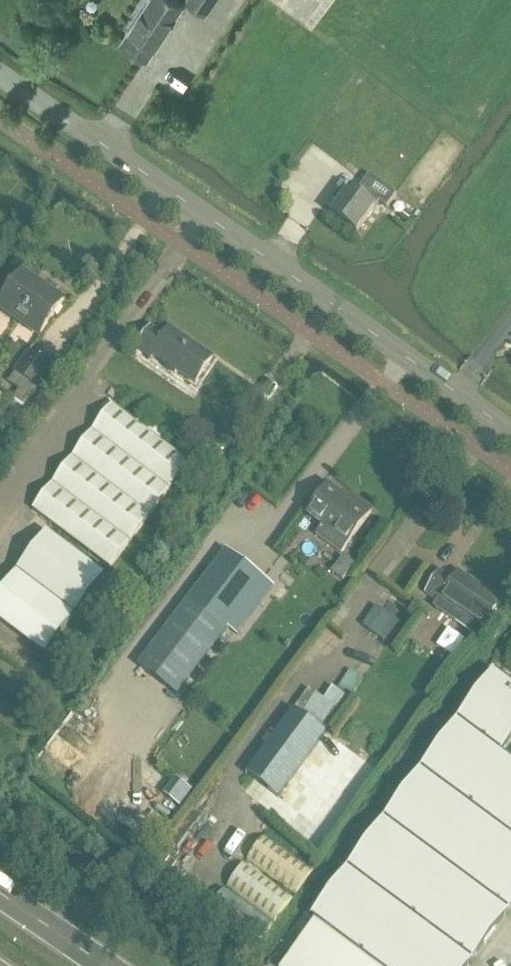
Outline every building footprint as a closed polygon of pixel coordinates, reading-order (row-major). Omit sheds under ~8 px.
[(176,0),(149,0),(121,41),(148,59),(184,6),(176,0)] [(221,0),(189,0),(186,4),(208,19),(221,0)] [(387,209),(396,196),(369,176),(360,189),(366,193),(362,199),(350,190),(332,215),(356,233),(379,203),(387,209)] [(5,296),(0,303),(0,309),(27,328),(29,325),(41,333),(64,300),(42,285),(41,287),(34,282),(36,280),(22,271),(5,296)] [(212,358),(169,329),(164,336),(151,328),(137,349),(150,358),(152,354),(195,383),(212,358)] [(1,417),(12,425),(51,368),(28,353),(15,373),(9,383),(19,390),(1,417)] [(33,510),(109,568),(189,463),(165,445),(180,426),(151,405),(137,423),(113,405),(33,510)] [(178,443),(184,448),(191,439),(185,434),(178,443)] [(328,487),(308,514),(323,525),(316,535),(341,553),(348,544),(358,551),(372,533),(361,526),(371,512),(356,502),(354,506),(328,487)] [(2,622),(23,638),(45,654),(74,616),(103,576),(88,565),(66,548),(46,533),(37,546),(38,547),(30,556),(28,559),(27,559),(16,573),(7,586),(6,586),(7,586),(0,596),(0,621),(2,622)] [(189,600),(187,603),(225,632),(227,629),(237,636),(273,587),(264,581),(253,572),(251,571),(238,562),(238,561),(225,551),(224,553),(225,554),(215,566),(214,566),(212,569),(213,570),(203,582),(202,582),(200,585),(191,598),(190,598),(189,599),(189,600)] [(439,603),(438,604),(436,607),(478,636),(501,603),(458,573),(453,581),(440,572),(426,594),(439,603)] [(187,603),(138,667),(176,696),(225,632),(187,603)] [(376,606),(362,627),(370,632),(384,612),(376,606)] [(395,619),(381,639),(390,645),(403,625),(395,619)] [(338,691),(350,699),(363,680),(351,671),(338,691)] [(353,873),(345,875),(315,914),(316,921),(283,965),(468,965),(469,965),(468,958),(476,957),(506,916),(504,908),(510,908),(510,761),(501,754),(510,740),(510,684),(500,676),(491,677),(462,717),(463,726),(454,726),(425,766),(426,775),(419,776),(390,816),(390,824),(383,825),(352,866),(353,873)] [(352,701),(332,688),(324,700),(308,690),(295,710),(329,733),(342,714),(343,714),(352,701)] [(170,788),(164,796),(180,808),(193,792),(176,780),(170,788)] [(249,858),(297,893),(311,874),(263,838),(249,858)] [(291,901),(243,866),(229,886),(277,921),(291,901)] [(273,926),(225,890),(206,916),(254,951),(273,926)]
